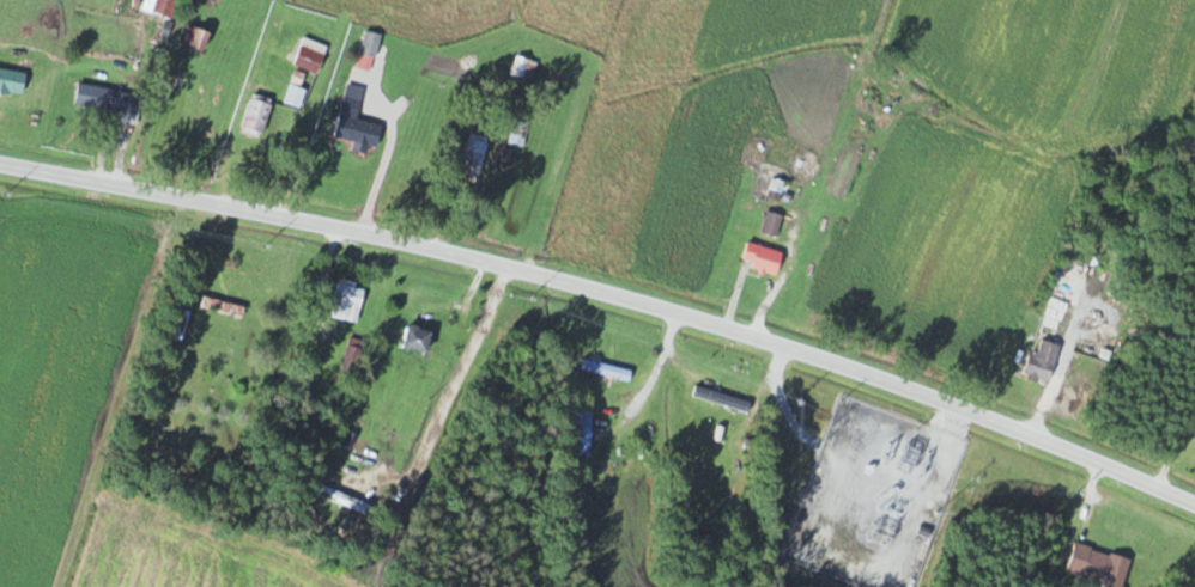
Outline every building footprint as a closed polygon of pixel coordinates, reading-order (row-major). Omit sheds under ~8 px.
[(179,1),(177,0),(157,0),(154,14),(174,20),(179,1)] [(206,31),(192,25),(184,42),(198,49),(206,31)] [(373,71),(383,34),(368,31),(358,67),(373,71)] [(329,46),(305,36),(294,64),(319,74),(329,46)] [(512,75),(525,80),(533,60),(520,55),(512,75)] [(301,110),(314,78),(296,71),(283,103),(301,110)] [(76,105),(119,111),(119,118),(138,121),(142,93),(79,84),(76,105)] [(240,131),(262,138),(275,101),(254,94),(240,131)] [(361,155),(381,140),(371,127),(363,134),(350,117),(339,126),(361,155)] [(531,122),(515,119),(509,144),(525,148),(531,122)] [(489,137),(470,133),(461,178),(481,182),(489,137)] [(786,179),(772,178),(770,198),(784,199),(786,179)] [(762,231),(777,236),(784,216),(768,211),(762,231)] [(776,274),(783,253),(750,242),(743,262),(776,274)] [(359,323),(367,284),(339,279),(332,318),(359,323)] [(168,337),(183,342),(193,312),(178,307),(168,337)] [(1054,329),(1060,313),(1048,308),(1042,325),(1054,329)] [(404,349),(431,353),(435,328),(409,323),(404,349)] [(1062,344),(1037,338),(1027,377),(1052,384),(1062,344)] [(633,372),(585,358),(583,368),(630,382),(633,372)] [(751,402),(698,385),(695,395),(748,412),(751,402)] [(568,444),(592,444),(592,410),(568,410),(568,444)] [(370,506),(320,481),(316,490),(366,515),(370,506)] [(1120,586),(1124,586),(1132,558),(1076,543),(1068,573),(1120,586)]
